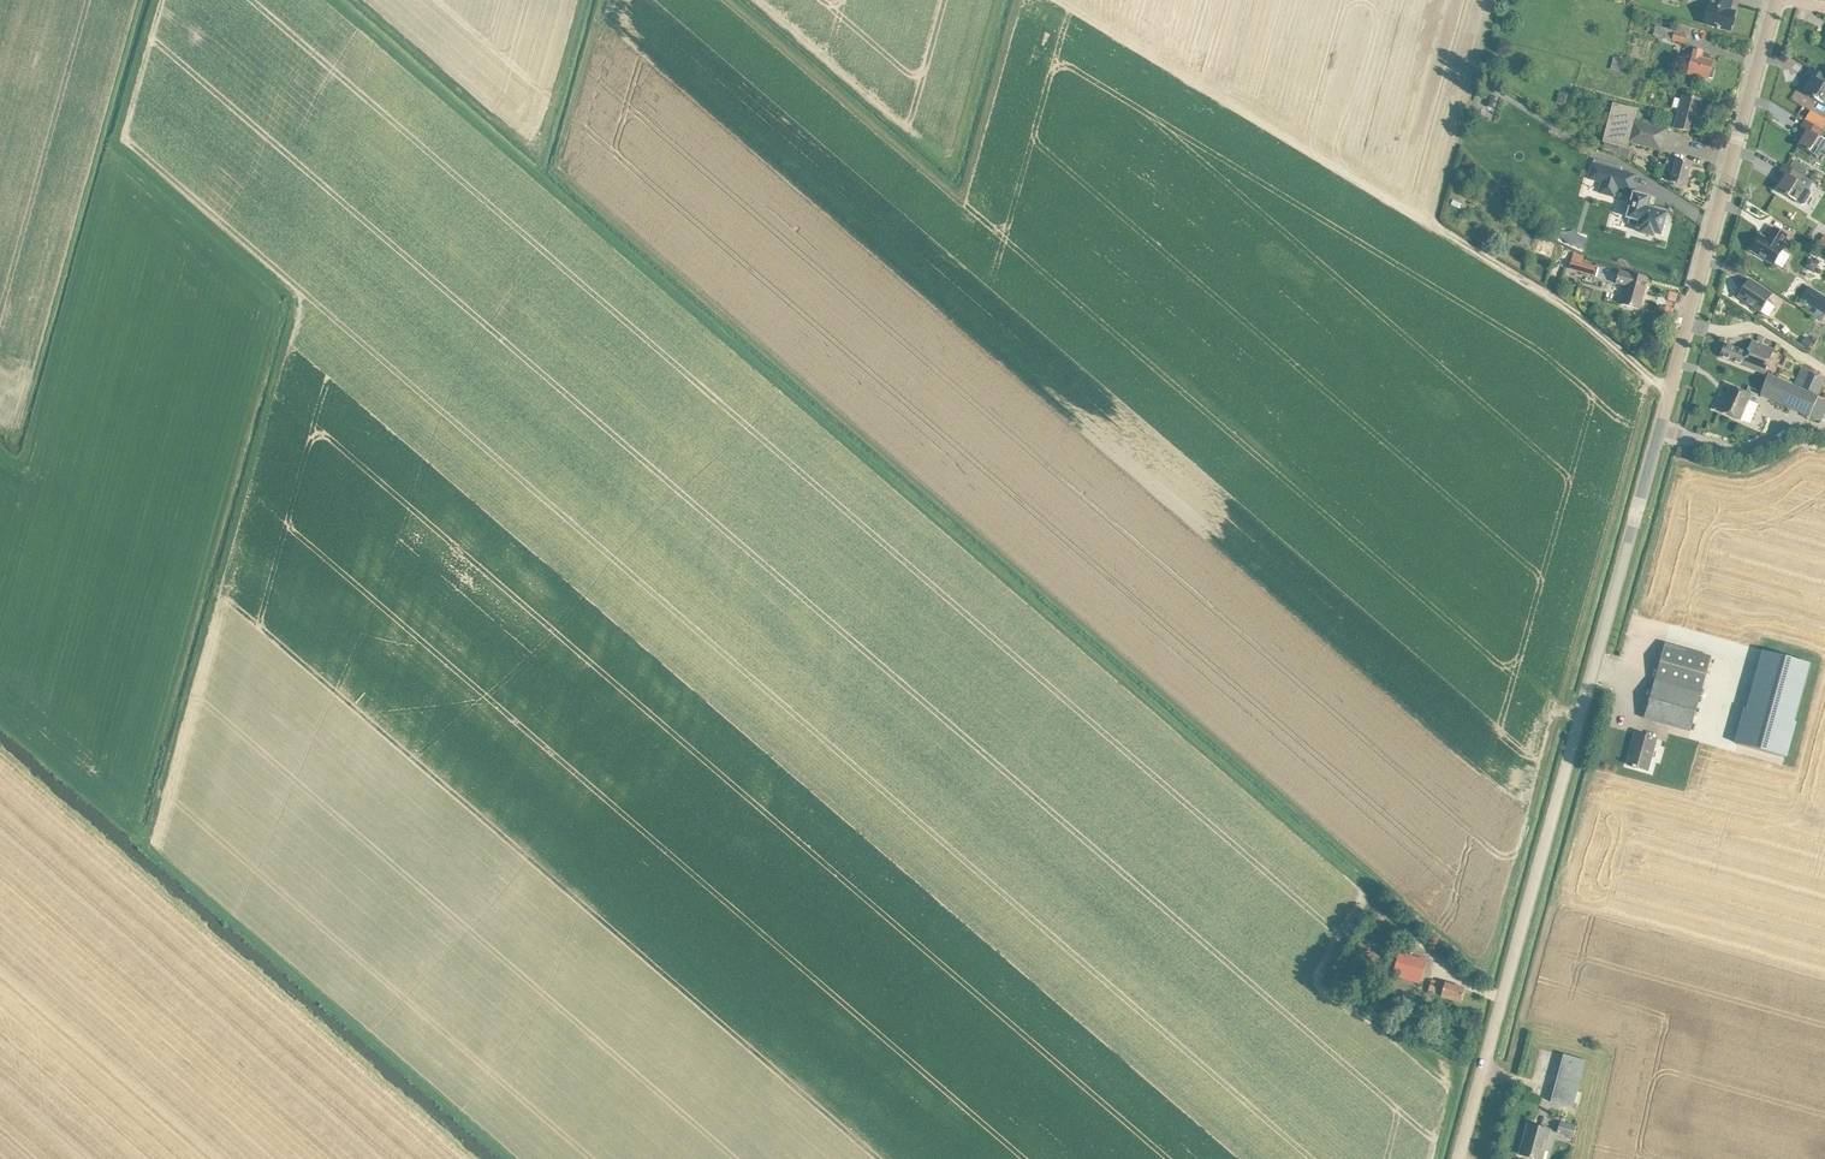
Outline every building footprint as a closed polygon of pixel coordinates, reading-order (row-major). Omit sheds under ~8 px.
[(1735,12),(1729,11),(1732,1),(1729,0),(1711,0),(1705,25),(1718,28),(1730,31),(1735,12)] [(1663,16),(1663,26),(1680,27),(1680,17),(1663,16)] [(1684,24),(1683,30),(1696,33),(1697,27),(1684,24)] [(1672,41),(1674,31),(1656,26),(1653,36),(1672,41)] [(1686,44),(1688,36),(1674,33),(1672,40),(1686,44)] [(1702,39),(1704,48),(1712,47),(1710,38),(1702,39)] [(1620,59),(1629,60),(1631,47),(1622,46),(1620,59)] [(1712,79),(1715,70),(1711,69),(1713,61),(1700,58),(1702,51),(1694,49),(1687,74),(1697,76),(1708,79),(1709,78),(1712,79)] [(1619,72),(1622,60),(1613,57),(1610,69),(1619,72)] [(1803,80),(1809,84),(1803,93),(1814,99),(1822,104),(1824,106),(1824,78),(1820,75),(1810,69),(1803,80)] [(1498,76),(1493,91),(1506,95),(1510,79),(1498,76)] [(1569,79),(1566,89),(1573,92),(1576,82),(1569,79)] [(1696,124),(1703,101),(1683,96),(1674,128),(1688,132),(1691,122),(1696,124)] [(1660,152),(1666,130),(1655,127),(1649,126),(1651,121),(1642,119),(1642,118),(1640,117),(1642,113),(1637,112),(1637,111),(1613,104),(1603,143),(1604,143),(1622,148),(1627,149),(1629,143),(1649,148),(1660,152)] [(1824,144),(1824,143),(1818,139),(1822,133),(1815,128),(1805,122),(1798,133),(1804,137),(1798,146),(1808,153),(1816,158),(1824,144)] [(1620,155),(1622,148),(1604,143),(1603,149),(1620,155)] [(1676,161),(1667,159),(1666,166),(1668,167),(1667,172),(1673,173),(1670,182),(1686,186),(1684,185),(1686,177),(1688,177),(1692,164),(1680,161),(1676,160),(1676,161)] [(1594,160),(1589,178),(1603,182),(1602,187),(1615,191),(1617,186),(1627,189),(1630,189),(1634,176),(1621,172),(1622,167),(1594,160)] [(1801,205),(1804,204),(1811,194),(1810,190),(1809,189),(1812,184),(1783,166),(1776,177),(1782,181),(1777,190),(1787,196),(1795,201),(1801,205)] [(1648,206),(1650,197),(1635,192),(1636,190),(1630,189),(1627,189),(1625,196),(1631,198),(1629,204),(1628,204),(1625,215),(1626,216),(1625,219),(1629,220),(1628,224),(1637,226),(1636,230),(1639,231),(1639,232),(1653,236),(1654,233),(1660,235),(1661,233),(1663,234),(1665,227),(1663,227),(1667,214),(1663,213),(1664,211),(1648,206)] [(1557,235),(1560,228),(1551,224),(1549,231),(1557,235)] [(1782,250),(1782,249),(1780,248),(1787,237),(1774,228),(1770,235),(1770,237),(1771,237),(1768,241),(1760,236),(1751,251),(1773,265),(1774,263),(1782,268),(1790,256),(1782,250)] [(1583,242),(1578,259),(1605,266),(1606,259),(1591,255),(1593,245),(1583,242)] [(1572,260),(1569,268),(1594,275),(1597,267),(1583,263),(1572,260)] [(1639,310),(1648,279),(1636,276),(1620,272),(1616,285),(1627,288),(1622,305),(1639,310)] [(1760,312),(1772,294),(1750,279),(1738,298),(1760,312)] [(1808,287),(1803,295),(1821,306),(1820,307),(1824,310),(1824,297),(1808,287)] [(1818,310),(1820,307),(1821,306),(1803,295),(1800,299),(1808,304),(1818,310)] [(1764,375),(1774,350),(1751,341),(1747,353),(1725,344),(1720,358),(1742,366),(1764,375)] [(1802,388),(1818,395),(1824,379),(1809,372),(1802,388)] [(1794,387),(1768,376),(1760,395),(1772,399),(1821,422),(1824,413),(1824,401),(1794,387)] [(1755,403),(1757,398),(1730,386),(1727,395),(1729,395),(1721,412),(1740,420),(1749,400),(1755,403)] [(1689,731),(1699,694),(1709,656),(1665,644),(1644,719),(1689,731)] [(1761,650),(1735,744),(1782,757),(1808,664),(1761,650)] [(1647,771),(1656,739),(1636,734),(1632,745),(1635,745),(1629,766),(1633,767),(1636,768),(1636,767),(1647,771)] [(1420,984),(1427,961),(1401,953),(1394,976),(1420,984)] [(1442,984),(1432,981),(1429,993),(1442,997),(1442,998),(1461,1004),(1466,989),(1442,982),(1442,984)] [(1573,1109),(1586,1061),(1564,1055),(1551,1102),(1573,1109)] [(1570,1116),(1569,1122),(1584,1125),(1585,1120),(1570,1116)] [(1572,1138),(1575,1127),(1560,1123),(1557,1133),(1572,1138)] [(1549,1130),(1528,1124),(1524,1138),(1527,1139),(1522,1155),(1536,1158),(1542,1158),(1549,1130)]
